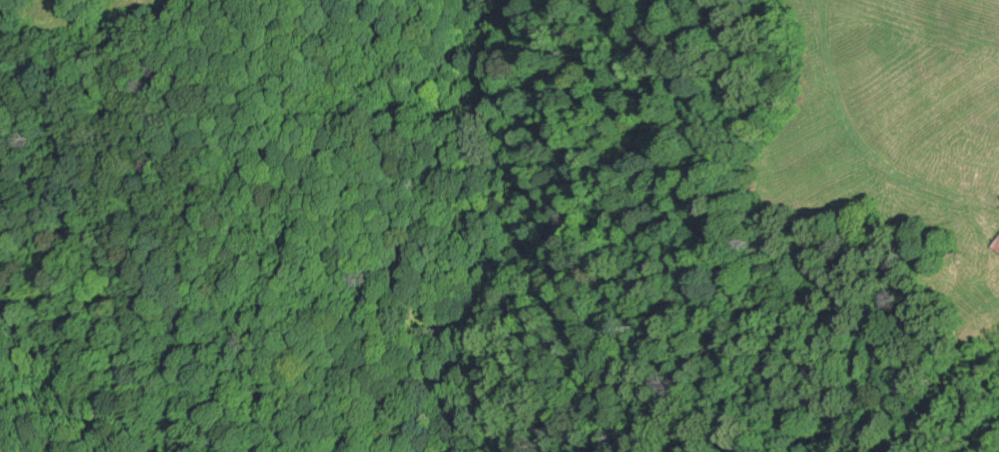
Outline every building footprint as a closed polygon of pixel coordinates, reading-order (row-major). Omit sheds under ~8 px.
[(991,245),(998,252),(998,235),(991,245)]
